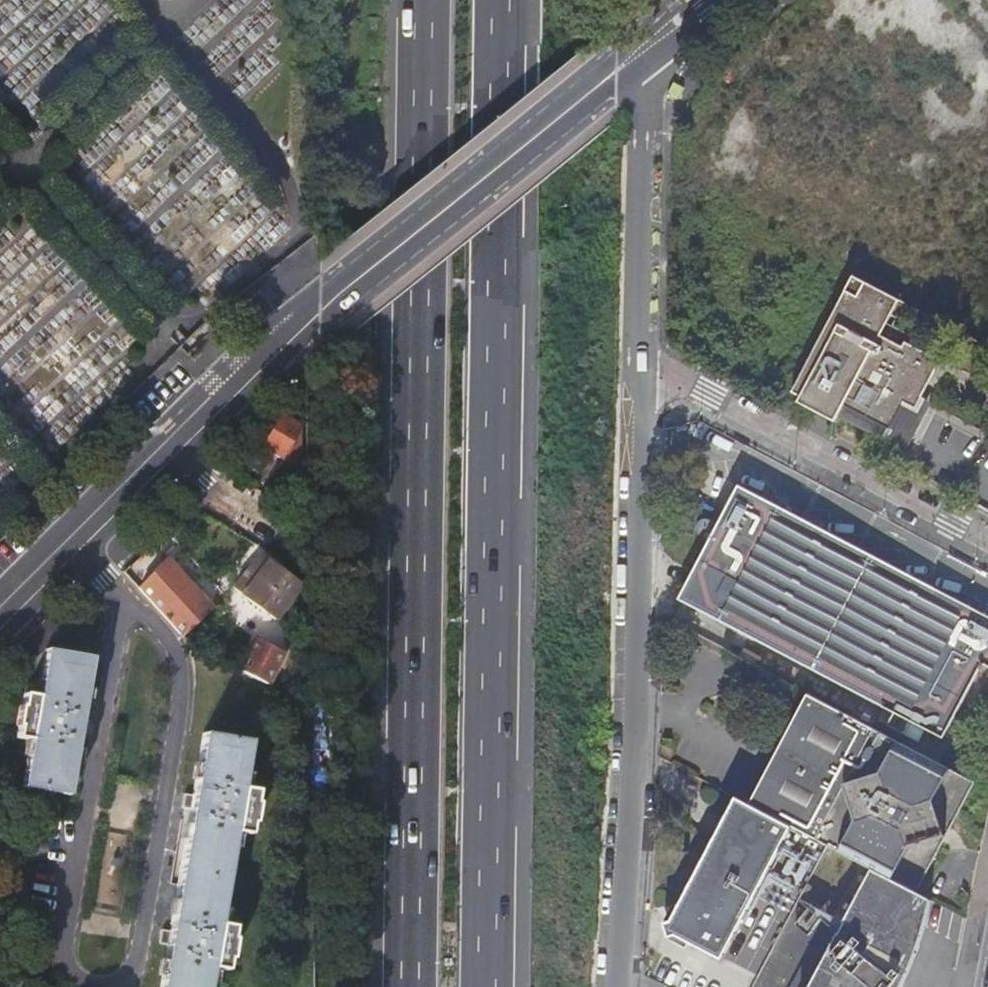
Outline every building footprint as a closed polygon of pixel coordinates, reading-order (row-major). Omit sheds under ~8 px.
[(917,393),(918,391),(940,358),(904,340),(901,346),(879,334),(898,299),(886,292),(852,275),(818,339),(824,342),(797,393),(799,394),(834,415),(841,403),(883,427),(897,402),(911,409),(919,394),(917,393)] [(818,339),(791,390),(797,393),(824,342),(818,339)] [(796,399),(832,419),(834,415),(799,394),(796,399)] [(926,400),(919,394),(911,409),(897,402),(883,427),(841,403),(834,415),(900,449),(926,400)] [(300,457),(300,449),(289,442),(299,425),(282,415),(263,447),(294,466),(300,457)] [(826,431),(829,433),(836,421),(832,419),(826,431)] [(740,485),(681,596),(885,704),(878,718),(918,739),(926,726),(942,734),(978,668),(980,669),(984,663),(987,665),(987,616),(740,485)] [(234,590),(235,590),(261,558),(260,557),(234,590)] [(276,619),(299,586),(261,558),(235,590),(276,619)] [(160,612),(184,635),(207,612),(164,566),(139,588),(160,612)] [(258,638),(241,669),(268,684),(285,653),(258,638)] [(70,794),(80,732),(83,718),(94,657),(47,649),(22,786),(70,794)] [(974,781),(809,694),(751,803),(794,826),(828,844),(874,868),(916,891),(973,783),(974,781)] [(83,718),(80,732),(88,734),(90,719),(83,718)] [(194,794),(191,808),(170,929),(167,944),(160,986),(207,986),(251,740),(205,732),(194,794)] [(191,808),(194,794),(185,792),(183,806),(191,808)] [(751,803),(739,796),(680,906),(685,909),(679,920),(684,923),(678,934),(724,958),(794,826),(751,803)] [(932,899),(916,891),(874,868),(811,986),(902,986),(907,977),(917,951),(925,926),(932,899)] [(671,936),(678,934),(684,923),(679,920),(685,909),(680,906),(674,919),(666,921),(671,936)] [(160,944),(167,944),(170,929),(162,928),(160,944)]
